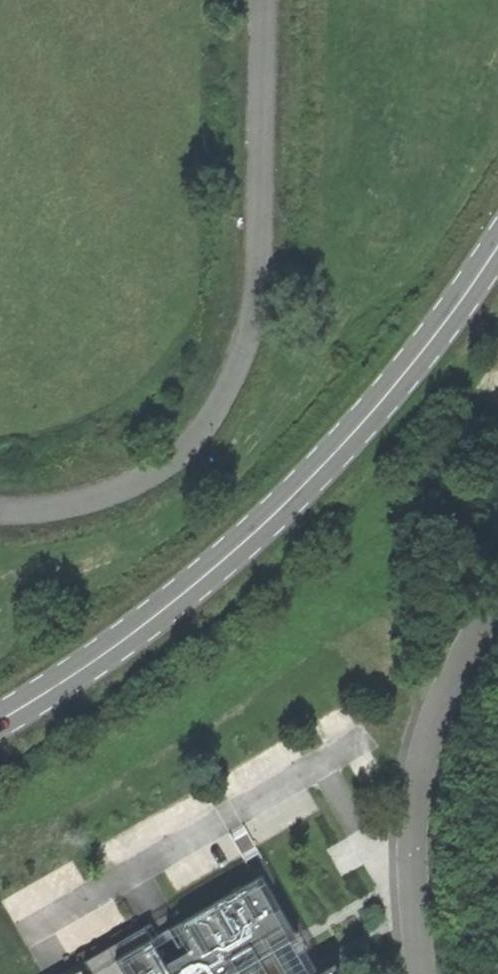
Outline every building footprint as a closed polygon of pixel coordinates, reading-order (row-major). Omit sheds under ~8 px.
[(280,950),(296,940),(278,909),(274,911),(255,880),(177,925),(192,950),(165,965),(143,928),(84,962),(63,973),(239,973),(250,967),(254,973),(294,973),(280,950)] [(333,964),(315,973),(339,973),(333,964)]
